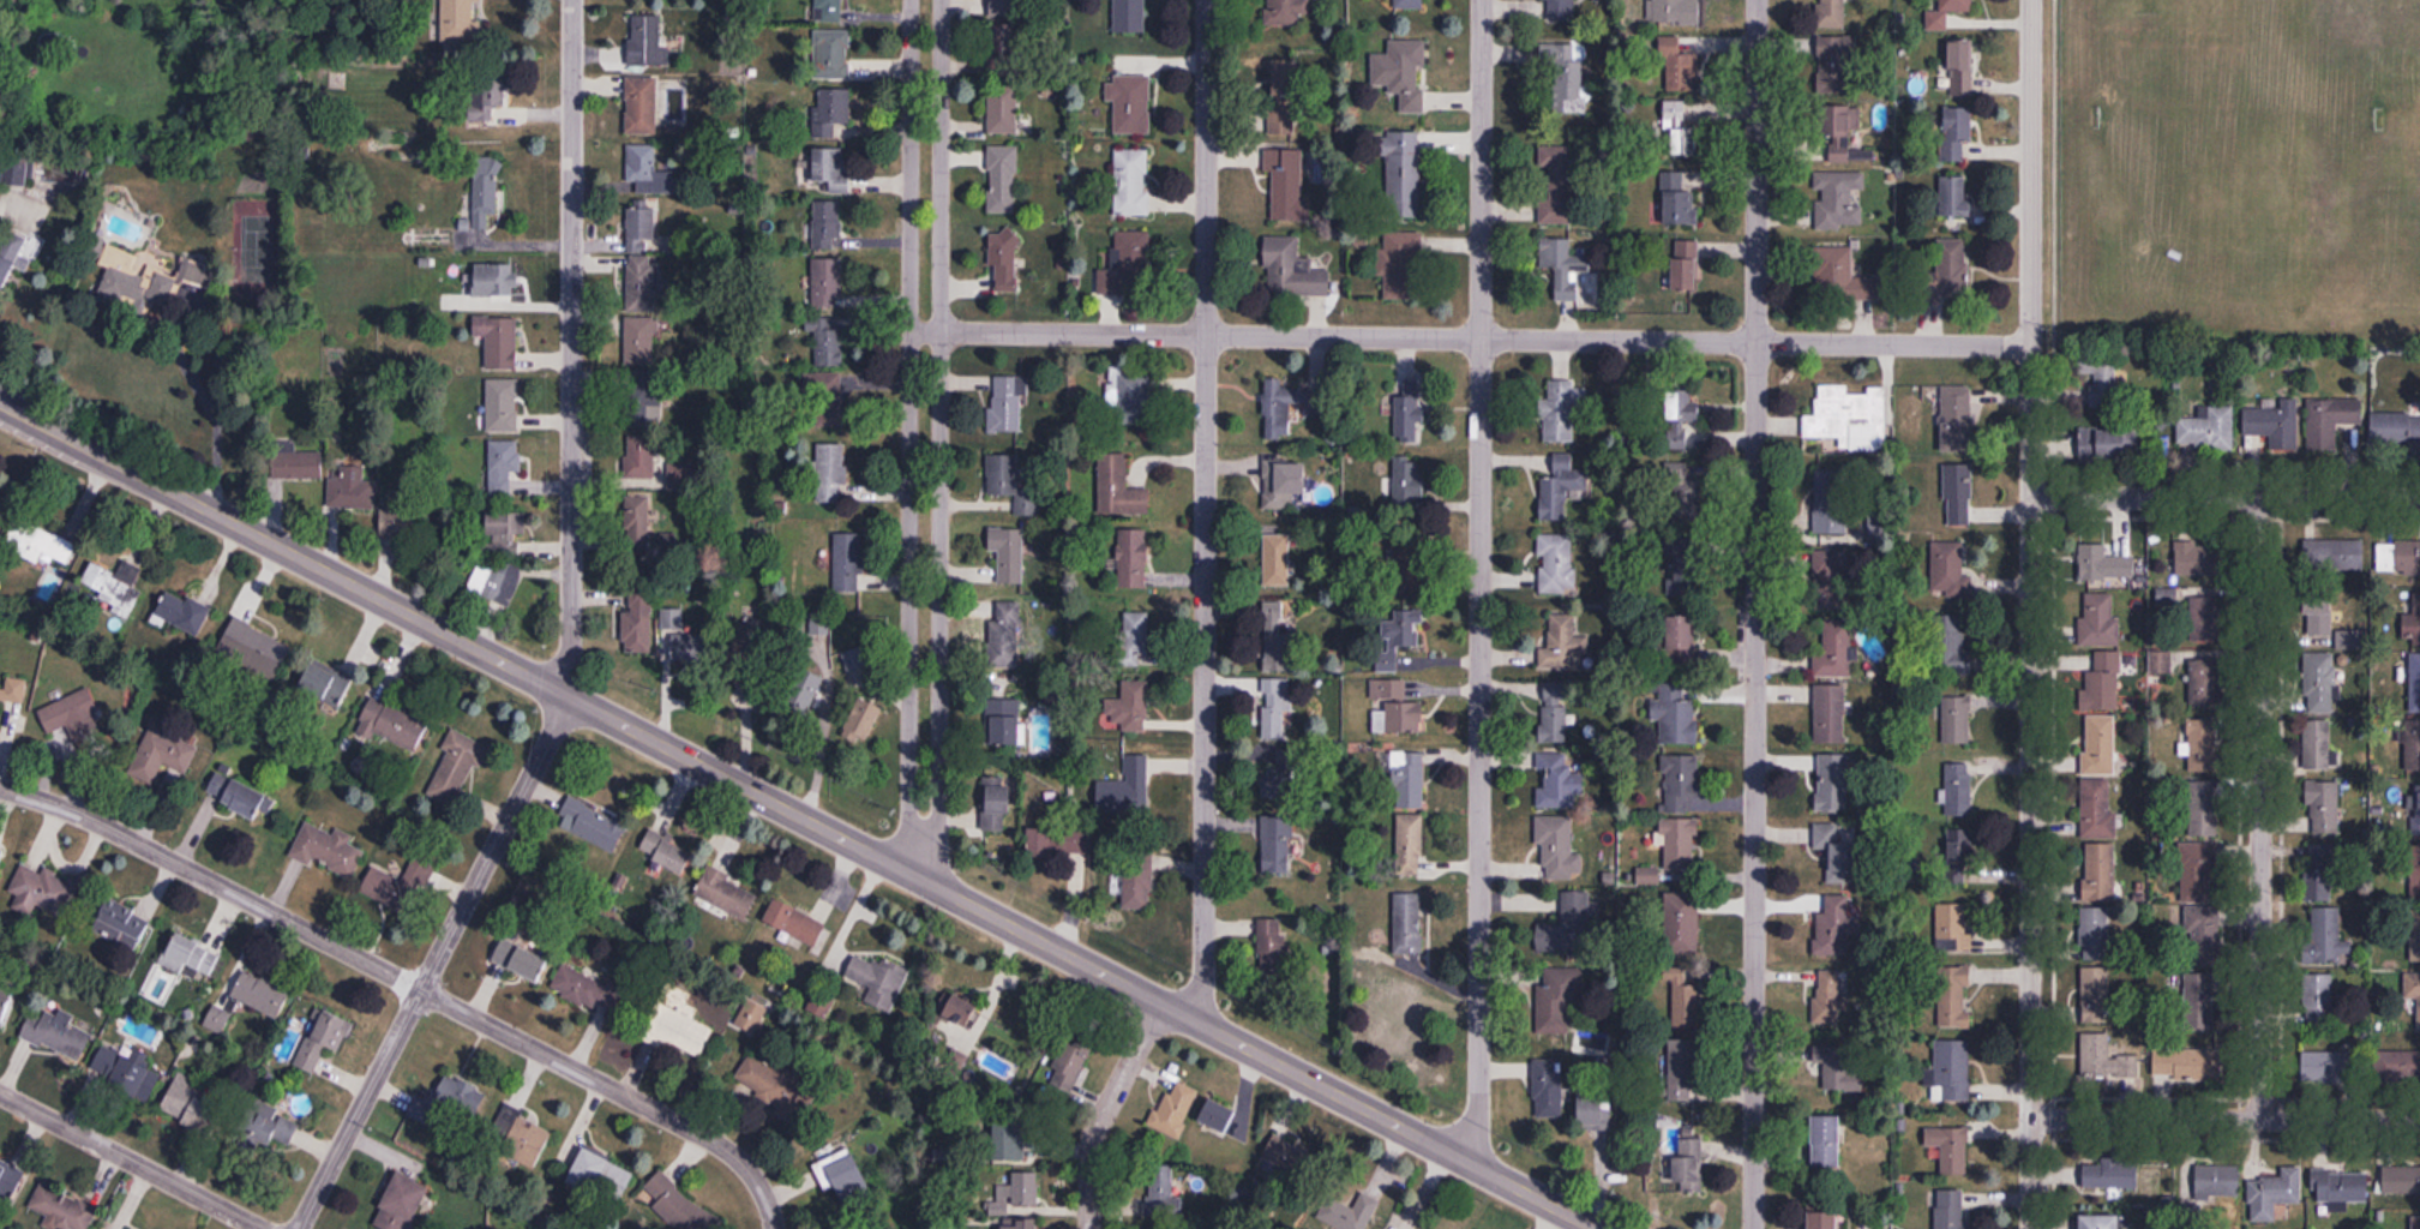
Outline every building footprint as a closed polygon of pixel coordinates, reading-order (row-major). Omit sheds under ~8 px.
[(443,45),(482,44),(482,23),(475,23),(475,4),(481,4),(481,0),(443,0),(443,45)] [(817,25),(843,25),(843,0),(817,0),(817,25)] [(996,10),(1026,10),(1026,0),(996,0),(996,10)] [(1146,0),(1114,0),(1114,34),(1146,34),(1146,0)] [(1300,15),(1309,15),(1309,0),(1263,0),(1264,26),(1300,25),(1300,15)] [(1394,9),(1424,10),(1424,0),(1394,0),(1394,9)] [(1575,0),(1542,0),(1542,25),(1575,25),(1575,0)] [(1652,24),(1699,24),(1699,0),(1685,0),(1652,0),(1652,24)] [(1850,28),(1851,0),(1819,0),(1819,28),(1850,28)] [(1974,0),(1939,0),(1939,11),(1926,11),(1926,31),(1948,31),(1948,13),(1974,13),(1974,0)] [(670,68),(670,49),(662,49),(662,18),(631,18),(631,68),(670,68)] [(994,25),(994,72),(1024,72),(1025,25),(994,25)] [(851,81),(851,33),(816,33),(816,81),(851,81)] [(1680,55),(1680,36),(1660,36),(1661,92),(1695,92),(1695,55),(1680,55)] [(1813,93),(1860,93),(1859,37),(1812,38),(1813,93)] [(1372,86),(1389,86),(1389,95),(1402,95),(1402,113),(1423,113),(1424,41),(1389,41),(1389,54),(1372,54),(1372,86)] [(1948,43),(1948,97),(1973,97),(1973,43),(1948,43)] [(1585,44),(1547,44),(1548,114),(1586,114),(1585,44)] [(1299,60),(1268,60),(1268,134),(1299,134),(1299,60)] [(508,111),(508,72),(466,71),(466,111),(508,111)] [(1150,76),(1108,76),(1108,101),(1113,101),(1113,135),(1150,135),(1150,76)] [(627,136),(658,136),(658,80),(627,80),(627,136)] [(988,134),(1019,134),(1019,88),(988,88),(988,134)] [(816,141),(837,141),(837,126),(852,126),(852,92),(816,92),(816,141)] [(1664,103),(1664,156),(1698,156),(1698,103),(1664,103)] [(1860,106),(1835,106),(1835,140),(1818,140),(1818,163),(1860,163),(1860,106)] [(1973,108),(1944,108),(1944,161),(1965,161),(1965,142),(1973,142),(1973,108)] [(1393,218),(1427,214),(1418,133),(1383,136),(1393,218)] [(1571,144),(1540,144),(1541,224),(1572,224),(1571,144)] [(988,214),(1017,214),(1017,146),(988,146),(988,214)] [(672,193),(672,177),(658,177),(657,147),(628,147),(628,193),(672,193)] [(1149,215),(1149,150),(1114,150),(1114,215),(1149,215)] [(852,196),(852,175),(845,175),(845,152),(816,151),(815,185),(831,185),(831,195),(852,196)] [(1271,220),(1311,221),(1311,197),(1305,197),(1305,151),(1271,151),(1271,220)] [(30,161),(6,158),(3,186),(27,189),(30,161)] [(499,217),(499,160),(475,160),(475,232),(490,232),(490,217),(499,217)] [(79,165),(37,167),(38,194),(81,192),(79,165)] [(1814,229),(1863,229),(1864,172),(1815,171),(1814,229)] [(1664,226),(1697,226),(1697,188),(1685,188),(1685,173),(1664,173),(1664,226)] [(1973,177),(1940,177),(1940,218),(1973,218),(1973,177)] [(815,251),(842,251),(842,204),(815,204),(815,251)] [(656,242),(656,210),(629,210),(629,253),(649,253),(649,242),(656,242)] [(28,238),(9,231),(0,254),(0,289),(7,292),(28,238)] [(1111,269),(1096,269),(1096,297),(1150,298),(1151,232),(1112,231),(1111,269)] [(1380,299),(1421,300),(1421,231),(1380,231),(1380,299)] [(990,233),(990,292),(1018,292),(1018,233),(990,233)] [(1309,270),(1310,259),(1298,259),(1298,236),(1265,235),(1264,295),(1330,296),(1330,270),(1309,270)] [(1571,238),(1541,238),(1541,269),(1557,269),(1557,302),(1576,302),(1575,272),(1597,272),(1597,257),(1571,257),(1571,238)] [(1937,239),(1937,293),(1968,293),(1968,239),(1937,239)] [(186,259),(180,279),(140,267),(143,257),(93,241),(86,260),(110,268),(102,293),(168,314),(179,281),(212,292),(219,270),(186,259)] [(1698,291),(1698,242),(1673,242),(1673,291),(1698,291)] [(1853,247),(1814,248),(1815,297),(1854,296),(1853,247)] [(656,314),(656,258),(629,258),(629,314),(656,314)] [(814,309),(843,309),(843,261),(814,261),(814,309)] [(475,299),(517,299),(517,267),(475,267),(475,299)] [(475,340),(487,340),(487,372),(518,372),(518,319),(475,319),(475,340)] [(627,367),(656,367),(656,320),(627,320),(627,367)] [(818,370),(844,370),(844,331),(833,331),(833,322),(818,322),(818,370)] [(2118,409),(2119,359),(2076,357),(2076,374),(2091,375),(2090,408),(2118,409)] [(1149,369),(1109,369),(1109,410),(1116,410),(1116,425),(1149,425),(1149,369)] [(626,428),(662,429),(663,375),(627,374),(626,428)] [(811,376),(811,429),(845,429),(845,376),(811,376)] [(988,434),(1026,433),(1025,377),(988,377),(988,434)] [(1268,440),(1293,440),(1294,379),(1269,379),(1268,440)] [(1575,443),(1575,381),(1549,381),(1549,400),(1542,400),(1542,443),(1575,443)] [(519,435),(519,382),(488,382),(488,435),(519,435)] [(1419,444),(1419,383),(1397,382),(1396,404),(1384,404),(1383,438),(1394,438),(1394,444),(1419,444)] [(1840,450),(1886,450),(1886,390),(1847,390),(1847,385),(1817,385),(1817,416),(1803,416),(1803,438),(1840,438),(1840,450)] [(1941,386),(1941,451),(1972,451),(1972,386),(1941,386)] [(1668,391),(1668,422),(1698,422),(1698,391),(1668,391)] [(2244,407),(2244,437),(2271,436),(2271,450),(2298,450),(2297,399),(2279,399),(2279,406),(2244,407)] [(2363,399),(2308,399),(2308,450),(2337,450),(2336,425),(2363,425),(2363,399)] [(2234,406),(2200,406),(2200,418),(2177,418),(2177,448),(2233,448),(2234,406)] [(2372,413),(2372,441),(2419,441),(2419,414),(2372,413)] [(2139,463),(2139,429),(2080,428),(2080,462),(2139,463)] [(627,482),(667,482),(667,464),(666,464),(666,439),(627,439),(627,482)] [(491,444),(491,498),(512,498),(512,475),(521,475),(521,444),(491,444)] [(323,482),(323,455),(297,455),(297,446),(274,446),(274,482),(323,482)] [(819,448),(819,506),(847,506),(847,448),(819,448)] [(1098,514),(1149,515),(1149,489),(1128,489),(1128,454),(1098,454),(1098,514)] [(986,456),(985,499),(1015,500),(1014,515),(1037,515),(1037,483),(1019,483),(1020,457),(986,456)] [(1393,457),(1393,506),(1422,506),(1422,457),(1393,457)] [(1541,473),(1540,521),(1569,521),(1569,499),(1584,499),(1584,460),(1563,460),(1563,473),(1541,473)] [(1292,510),(1291,493),(1306,493),(1306,462),(1262,463),(1263,510),(1292,510)] [(1944,463),(1944,527),(1971,527),(1971,463),(1944,463)] [(670,492),(688,492),(688,468),(670,468),(670,492)] [(330,511),(375,512),(376,472),(331,470),(330,511)] [(1848,470),(1812,470),(1812,534),(1848,534),(1848,470)] [(650,500),(627,500),(627,555),(650,555),(650,500)] [(8,509),(0,505),(0,526),(8,509)] [(382,539),(417,539),(417,512),(382,512),(382,539)] [(524,515),(487,515),(487,558),(524,558),(524,515)] [(79,546),(18,520),(6,548),(67,574),(79,546)] [(1024,528),(989,528),(989,552),(997,552),(997,584),(1024,584),(1024,528)] [(1149,589),(1149,531),(1129,531),(1129,543),(1117,543),(1117,558),(1109,558),(1109,589),(1149,589)] [(1539,593),(1573,593),(1573,534),(1539,534),(1539,593)] [(1291,535),(1264,535),(1263,587),(1291,587),(1291,535)] [(836,537),(836,595),(863,595),(863,537),(836,537)] [(1671,543),(1674,585),(1701,583),(1699,542),(1671,543)] [(1932,542),(1932,595),(1973,594),(1973,575),(1961,575),(1961,542),(1932,542)] [(2106,543),(2079,543),(2080,580),(2135,580),(2135,557),(2106,557),(2106,543)] [(2394,544),(2376,544),(2376,571),(2394,571),(2394,544)] [(2176,576),(2220,576),(2220,547),(2176,547),(2176,576)] [(1846,606),(1847,551),(1812,551),(1812,605),(1846,606)] [(81,590),(125,610),(143,572),(124,564),(118,577),(93,565),(81,590)] [(499,572),(478,566),(470,595),(512,608),(524,571),(502,564),(499,572)] [(625,616),(624,657),(652,657),(653,591),(632,591),(632,616),(625,616)] [(212,615),(171,592),(157,617),(197,640),(212,615)] [(2115,594),(2084,593),(2084,617),(2079,617),(2079,647),(2115,647),(2115,594)] [(2332,597),(2304,597),(2304,636),(2332,636),(2332,597)] [(2214,638),(2214,599),(2197,599),(2197,638),(2214,638)] [(992,667),(1020,667),(1020,602),(992,602),(992,667)] [(1288,602),(1264,602),(1263,670),(1287,670),(1288,602)] [(1420,647),(1420,609),(1394,609),(1394,620),(1384,620),(1383,650),(1377,650),(1377,672),(1397,672),(1397,646),(1420,647)] [(1150,612),(1123,612),(1123,665),(1150,665),(1150,612)] [(1539,647),(1539,668),(1574,668),(1574,653),(1589,653),(1589,637),(1574,637),(1574,615),(1550,614),(1549,647),(1539,647)] [(1668,615),(1668,668),(1697,668),(1697,615),(1668,615)] [(1945,617),(1945,674),(1976,674),(1976,617),(1945,617)] [(829,620),(814,620),(814,637),(829,637),(829,620)] [(277,682),(293,649),(235,621),(219,655),(277,682)] [(672,622),(672,664),(706,665),(707,632),(694,632),(694,622),(672,622)] [(1815,677),(1851,677),(1851,626),(1815,626),(1815,677)] [(2082,671),(2081,711),(2119,712),(2120,651),(2094,650),(2093,671),(2082,671)] [(2172,673),(2172,650),(2152,650),(2152,673),(2172,673)] [(2409,714),(2419,714),(2419,651),(2409,651),(2409,714)] [(848,674),(868,670),(865,652),(845,655),(848,674)] [(2184,700),(2220,701),(2222,653),(2186,652),(2184,700)] [(2335,653),(2305,653),(2305,714),(2335,714),(2335,653)] [(765,676),(738,661),(728,679),(754,694),(765,676)] [(298,697),(340,714),(354,679),(313,662),(298,697)] [(825,680),(799,671),(788,706),(813,714),(825,680)] [(1,702),(25,706),(29,682),(8,678),(6,691),(0,690),(0,710),(1,702)] [(1263,678),(1263,739),(1291,739),(1291,678),(1263,678)] [(1373,709),(1373,733),(1423,733),(1423,702),(1406,702),(1406,679),(1372,679),(1372,700),(1384,700),(1384,709),(1373,709)] [(1148,681),(1121,680),(1121,694),(1107,694),(1106,725),(1147,726),(1148,681)] [(1814,743),(1847,743),(1847,685),(1814,685),(1814,743)] [(39,711),(49,735),(68,727),(76,747),(106,735),(89,691),(39,711)] [(1943,743),(1970,743),(1970,696),(1943,696),(1943,743)] [(1651,721),(1661,721),(1661,744),(1698,744),(1698,698),(1651,698),(1651,721)] [(429,721),(371,699),(359,733),(417,755),(429,721)] [(1021,699),(988,699),(988,744),(1021,744),(1021,699)] [(1567,742),(1567,700),(1541,700),(1541,742),(1567,742)] [(843,739),(866,750),(884,711),(861,701),(843,739)] [(2117,775),(2117,715),(2084,715),(2084,775),(2117,775)] [(2215,771),(2215,717),(2181,717),(2181,771),(2215,771)] [(2399,721),(2399,770),(2419,770),(2419,721),(2399,721)] [(2332,750),(2332,722),(2304,722),(2304,769),(2339,769),(2339,750),(2332,750)] [(187,775),(200,743),(152,723),(130,777),(154,787),(164,766),(187,775)] [(491,747),(454,732),(427,797),(456,809),(473,767),(482,771),(491,747)] [(1389,808),(1424,808),(1425,752),(1389,752),(1389,808)] [(1818,753),(1818,809),(1850,809),(1850,753),(1818,753)] [(1097,781),(1097,810),(1148,810),(1148,754),(1124,754),(1124,781),(1097,781)] [(1700,755),(1665,755),(1665,812),(1700,812),(1700,755)] [(1260,798),(1295,798),(1295,762),(1260,762),(1260,798)] [(1946,763),(1947,816),(1972,815),(1972,763),(1946,763)] [(1538,787),(1538,809),(1577,809),(1577,764),(1547,764),(1547,787),(1538,787)] [(255,821),(267,797),(219,772),(207,796),(255,821)] [(1009,777),(986,777),(986,831),(1009,831),(1009,777)] [(2217,836),(2217,778),(2187,778),(2187,836),(2217,836)] [(2081,838),(2117,838),(2117,779),(2081,779),(2081,838)] [(2339,781),(2308,780),(2307,833),(2338,833),(2339,781)] [(2419,838),(2419,788),(2409,787),(2404,837),(2419,838)] [(616,853),(629,824),(570,798),(557,827),(616,853)] [(1423,874),(1423,815),(1397,815),(1397,874),(1423,874)] [(1263,872),(1292,872),(1292,816),(1262,816),(1263,872)] [(1579,816),(1536,816),(1536,844),(1543,844),(1542,878),(1578,878),(1579,816)] [(334,836),(306,824),(293,855),(349,879),(365,842),(337,830),(334,836)] [(1814,824),(1814,878),(1854,879),(1855,824),(1814,824)] [(1694,868),(1694,827),(1662,827),(1662,868),(1694,868)] [(1059,856),(1059,828),(1028,828),(1028,856),(1059,856)] [(1949,829),(1950,884),(1973,883),(1972,828),(1949,829)] [(686,873),(695,850),(649,833),(640,856),(686,873)] [(2083,901),(2115,901),(2114,842),(2083,842),(2083,901)] [(2217,843),(2181,844),(2185,971),(2179,971),(2180,1011),(2215,1010),(2214,969),(2220,969),(2217,843)] [(2342,844),(2306,844),(2307,901),(2342,901),(2342,844)] [(2406,845),(2405,898),(2419,899),(2419,845),(2406,845)] [(1123,909),(1152,909),(1153,852),(1124,852),(1123,909)] [(362,894),(413,917),(438,863),(418,853),(404,882),(374,868),(362,894)] [(35,919),(40,906),(67,918),(81,884),(46,869),(43,876),(21,866),(10,893),(18,897),(13,910),(35,919)] [(696,896),(742,918),(756,890),(709,868),(696,896)] [(1539,953),(1589,955),(1592,891),(1561,889),(1559,922),(1540,921),(1539,953)] [(1395,892),(1395,953),(1422,953),(1422,892),(1395,892)] [(1819,948),(1862,948),(1861,917),(1850,918),(1850,895),(1825,895),(1825,913),(1818,913),(1819,948)] [(817,948),(828,924),(774,899),(763,923),(817,948)] [(94,931),(137,950),(151,919),(107,900),(94,931)] [(1699,954),(1699,902),(1664,902),(1664,954),(1699,954)] [(1971,951),(1971,903),(1938,903),(1938,951),(1971,951)] [(2109,960),(2109,907),(2081,907),(2081,960),(2109,960)] [(2341,964),(2341,907),(2305,907),(2305,964),(2341,964)] [(2410,962),(2419,962),(2419,910),(2409,910),(2410,962)] [(1286,974),(1286,917),(1259,917),(1259,974),(1286,974)] [(160,966),(183,976),(187,967),(211,978),(221,955),(175,935),(160,966)] [(536,986),(550,964),(506,938),(493,961),(536,986)] [(867,1005),(895,1015),(910,973),(856,954),(847,979),(873,988),(867,1005)] [(1938,1029),(1971,1029),(1971,965),(1938,965),(1938,1029)] [(595,1012),(598,1005),(618,1014),(627,994),(564,966),(552,992),(595,1012)] [(2112,1023),(2110,966),(2080,968),(2082,1024),(2112,1023)] [(1538,1033),(1571,1034),(1572,968),(1538,968),(1538,1033)] [(1813,1025),(1848,1023),(1846,970),(1811,972),(1813,1025)] [(232,1001),(280,1020),(292,991),(245,971),(232,1001)] [(2418,1026),(2419,1026),(2419,972),(2404,972),(2404,1000),(2418,1000),(2418,1026)] [(2305,1026),(2334,1026),(2334,974),(2305,974),(2305,1026)] [(5,1027),(18,988),(0,982),(0,1026),(5,1027)] [(701,1062),(714,1031),(694,1022),(698,1011),(686,1006),(691,995),(667,985),(644,1037),(701,1062)] [(1673,1029),(1702,1029),(1702,985),(1673,985),(1673,1029)] [(982,1009),(955,994),(943,1015),(971,1030),(982,1009)] [(46,1012),(42,1024),(29,1019),(21,1040),(81,1063),(92,1035),(75,1027),(78,1018),(60,1011),(58,1016),(46,1012)] [(327,1049),(342,1055),(354,1025),(319,1011),(296,1068),(317,1076),(327,1049)] [(2103,1035),(2104,1055),(2128,1056),(2130,1078),(2074,1080),(2073,1029),(2103,1035)] [(1971,1040),(1934,1040),(1934,1087),(1933,1087),(1933,1102),(1971,1102),(1971,1040)] [(1070,1094),(1089,1055),(1064,1043),(1045,1082),(1070,1094)] [(1699,1043),(1673,1043),(1674,1100),(1700,1100),(1699,1043)] [(150,1106),(164,1078),(140,1067),(142,1064),(104,1046),(89,1077),(150,1106)] [(1856,1047),(1813,1047),(1813,1076),(1823,1076),(1823,1091),(1856,1091),(1856,1047)] [(2222,1079),(2222,1048),(2153,1048),(2153,1079),(2222,1079)] [(2303,1082),(2358,1082),(2358,1052),(2303,1051),(2303,1082)] [(2400,1052),(2373,1052),(2373,1084),(2400,1084),(2400,1052)] [(798,1127),(820,1088),(779,1064),(776,1071),(750,1056),(735,1083),(780,1109),(777,1115),(798,1127)] [(1562,1119),(1563,1059),(1534,1059),(1534,1119),(1562,1119)] [(162,1117),(221,1139),(232,1108),(199,1096),(203,1084),(177,1075),(162,1117)] [(442,1112),(473,1127),(488,1096),(447,1076),(435,1100),(421,1093),(408,1120),(432,1131),(442,1112)] [(1150,1126),(1178,1139),(1201,1091),(1172,1078),(1150,1126)] [(1579,1096),(1579,1131),(1611,1131),(1611,1096),(1579,1096)] [(1236,1112),(1211,1097),(1199,1120),(1224,1134),(1236,1112)] [(234,1147),(255,1157),(263,1138),(289,1150),(302,1124),(255,1103),(234,1147)] [(524,1113),(507,1106),(488,1150),(536,1171),(552,1134),(520,1120),(524,1113)] [(994,1117),(994,1161),(1024,1161),(1024,1117),(994,1117)] [(1841,1169),(1841,1117),(1813,1117),(1813,1169),(1841,1169)] [(1926,1127),(1925,1149),(1941,1149),(1941,1176),(1968,1176),(1968,1128),(1926,1127)] [(1262,1158),(1289,1172),(1301,1147),(1274,1133),(1262,1158)] [(825,1193),(837,1188),(844,1205),(871,1194),(853,1151),(815,1166),(825,1193)] [(636,1172),(582,1152),(569,1183),(595,1193),(597,1187),(626,1198),(636,1172)] [(2076,1163),(2076,1186),(2100,1186),(2101,1194),(2115,1194),(2114,1187),(2132,1186),(2132,1158),(2115,1158),(2115,1152),(2094,1153),(2094,1162),(2076,1163)] [(1703,1192),(1703,1157),(1674,1157),(1674,1192),(1703,1192)] [(13,1205),(24,1173),(0,1164),(0,1200),(13,1205)] [(2240,1198),(2240,1165),(2195,1165),(2195,1198),(2240,1198)] [(2301,1204),(2301,1167),(2281,1167),(2281,1178),(2250,1178),(2250,1222),(2276,1222),(2276,1204),(2301,1204)] [(2383,1167),(2383,1195),(2419,1195),(2419,1167),(2383,1167)] [(719,1227),(664,1171),(644,1191),(682,1228),(717,1228),(719,1227)] [(1011,1172),(1011,1207),(1039,1207),(1039,1172),(1011,1172)] [(2348,1203),(2368,1203),(2368,1172),(2312,1172),(2312,1204),(2329,1203),(2329,1213),(2348,1213),(2348,1203)] [(395,1174),(374,1228),(415,1228),(431,1189),(395,1174)] [(1183,1217),(1184,1197),(1172,1197),(1173,1174),(1147,1174),(1146,1216),(1183,1217)] [(52,1228),(90,1228),(98,1210),(40,1186),(29,1211),(48,1219),(45,1226),(52,1228)] [(1966,1190),(1936,1190),(1936,1228),(1966,1228),(1966,1190)] [(1307,1221),(1329,1228),(1363,1228),(1376,1203),(1353,1192),(1346,1206),(1320,1191),(1307,1221)] [(1836,1212),(1808,1212),(1808,1228),(1836,1228),(1836,1212)] [(2118,1216),(2118,1228),(2073,1228),(2072,1215),(2118,1216)]
